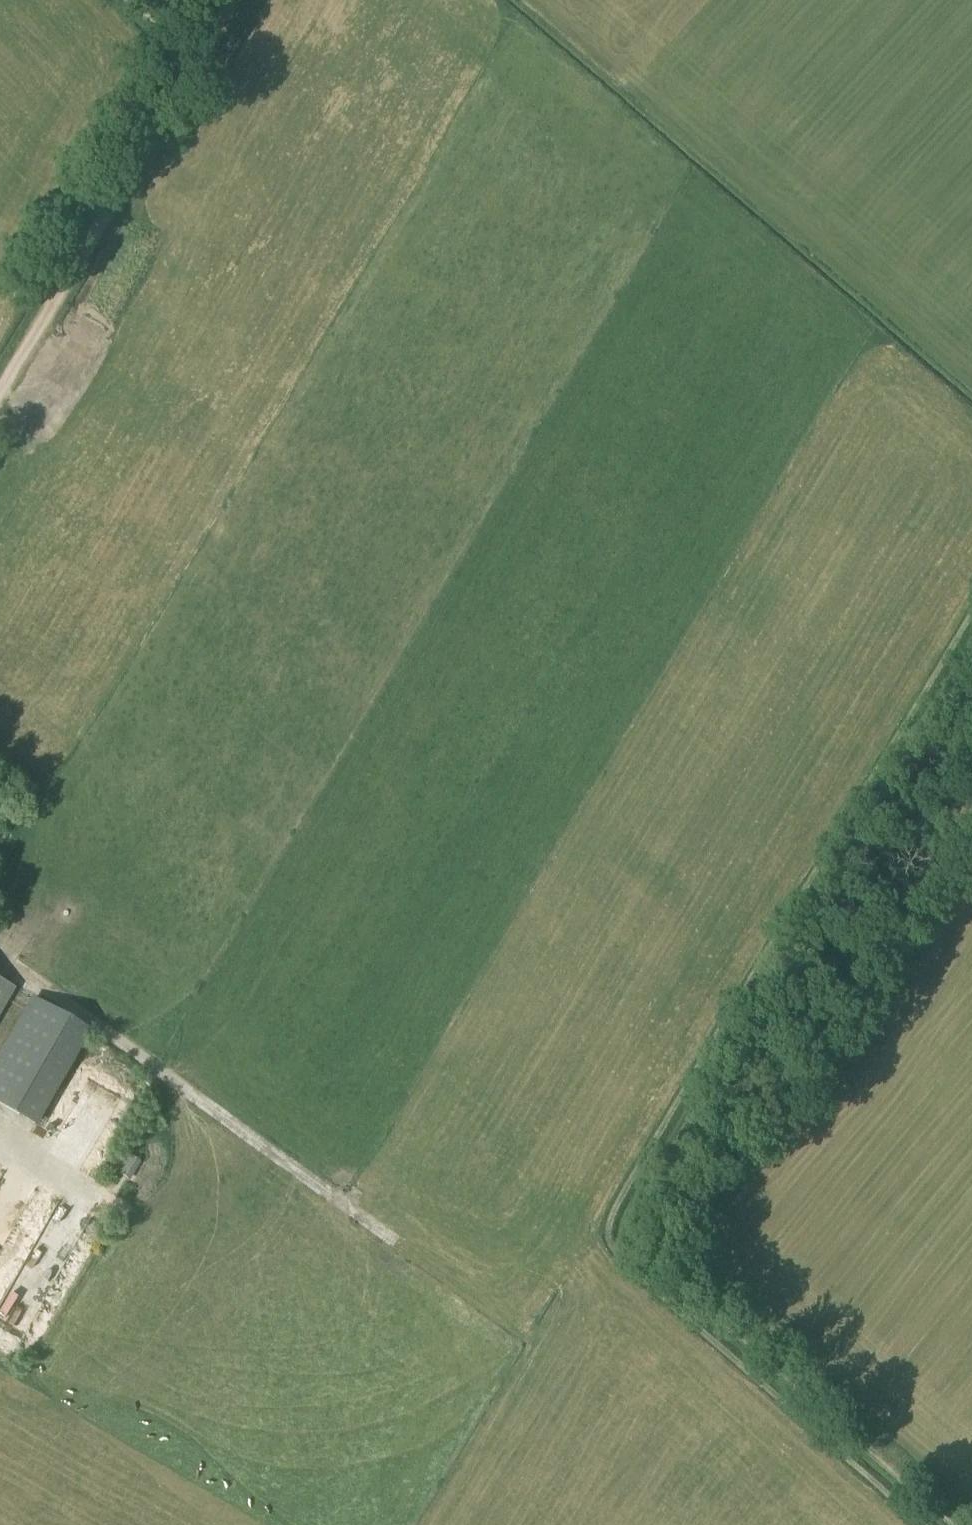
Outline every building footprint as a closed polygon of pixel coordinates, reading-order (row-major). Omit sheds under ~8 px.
[(13,987),(0,980),(0,1011),(13,987)] [(88,1031),(31,999),(0,1052),(0,1105),(34,1124),(88,1031)]
